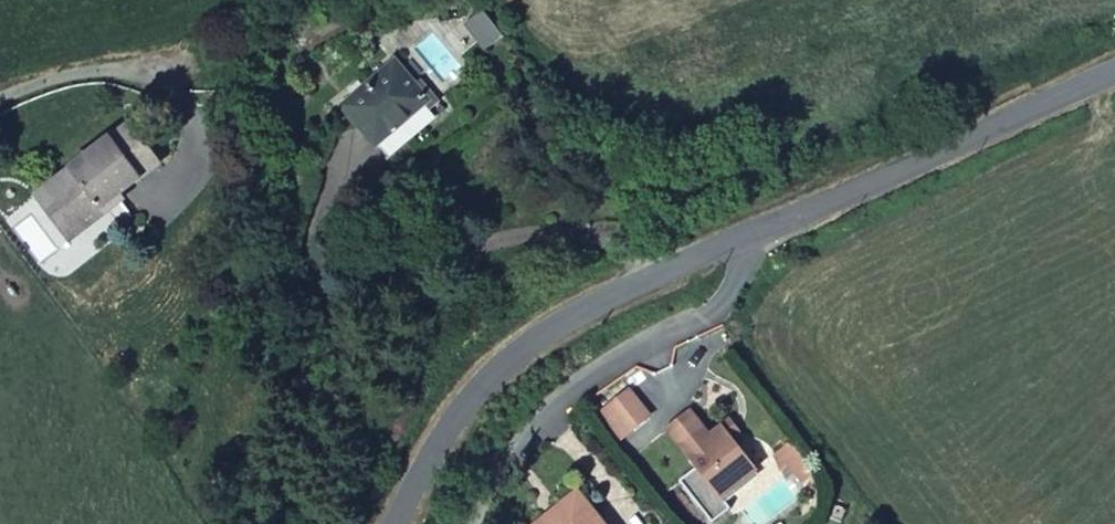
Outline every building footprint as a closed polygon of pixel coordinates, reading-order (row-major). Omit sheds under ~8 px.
[(483,11),(467,23),(485,47),(501,35),(483,11)] [(441,112),(398,62),(350,102),(392,155),(441,112)] [(122,129),(37,201),(72,246),(109,216),(104,210),(154,167),(122,129)] [(633,383),(604,404),(624,431),(653,410),(633,383)] [(735,433),(726,420),(712,430),(694,406),(671,424),(700,462),(682,476),(714,518),(732,505),(724,493),(759,466),(735,433)] [(734,414),(726,420),(735,433),(743,427),(744,427),(734,414)] [(819,471),(790,432),(785,436),(790,443),(779,451),(781,457),(784,465),(793,460),(807,480),(819,471)] [(527,523),(612,523),(580,483),(527,523)]
